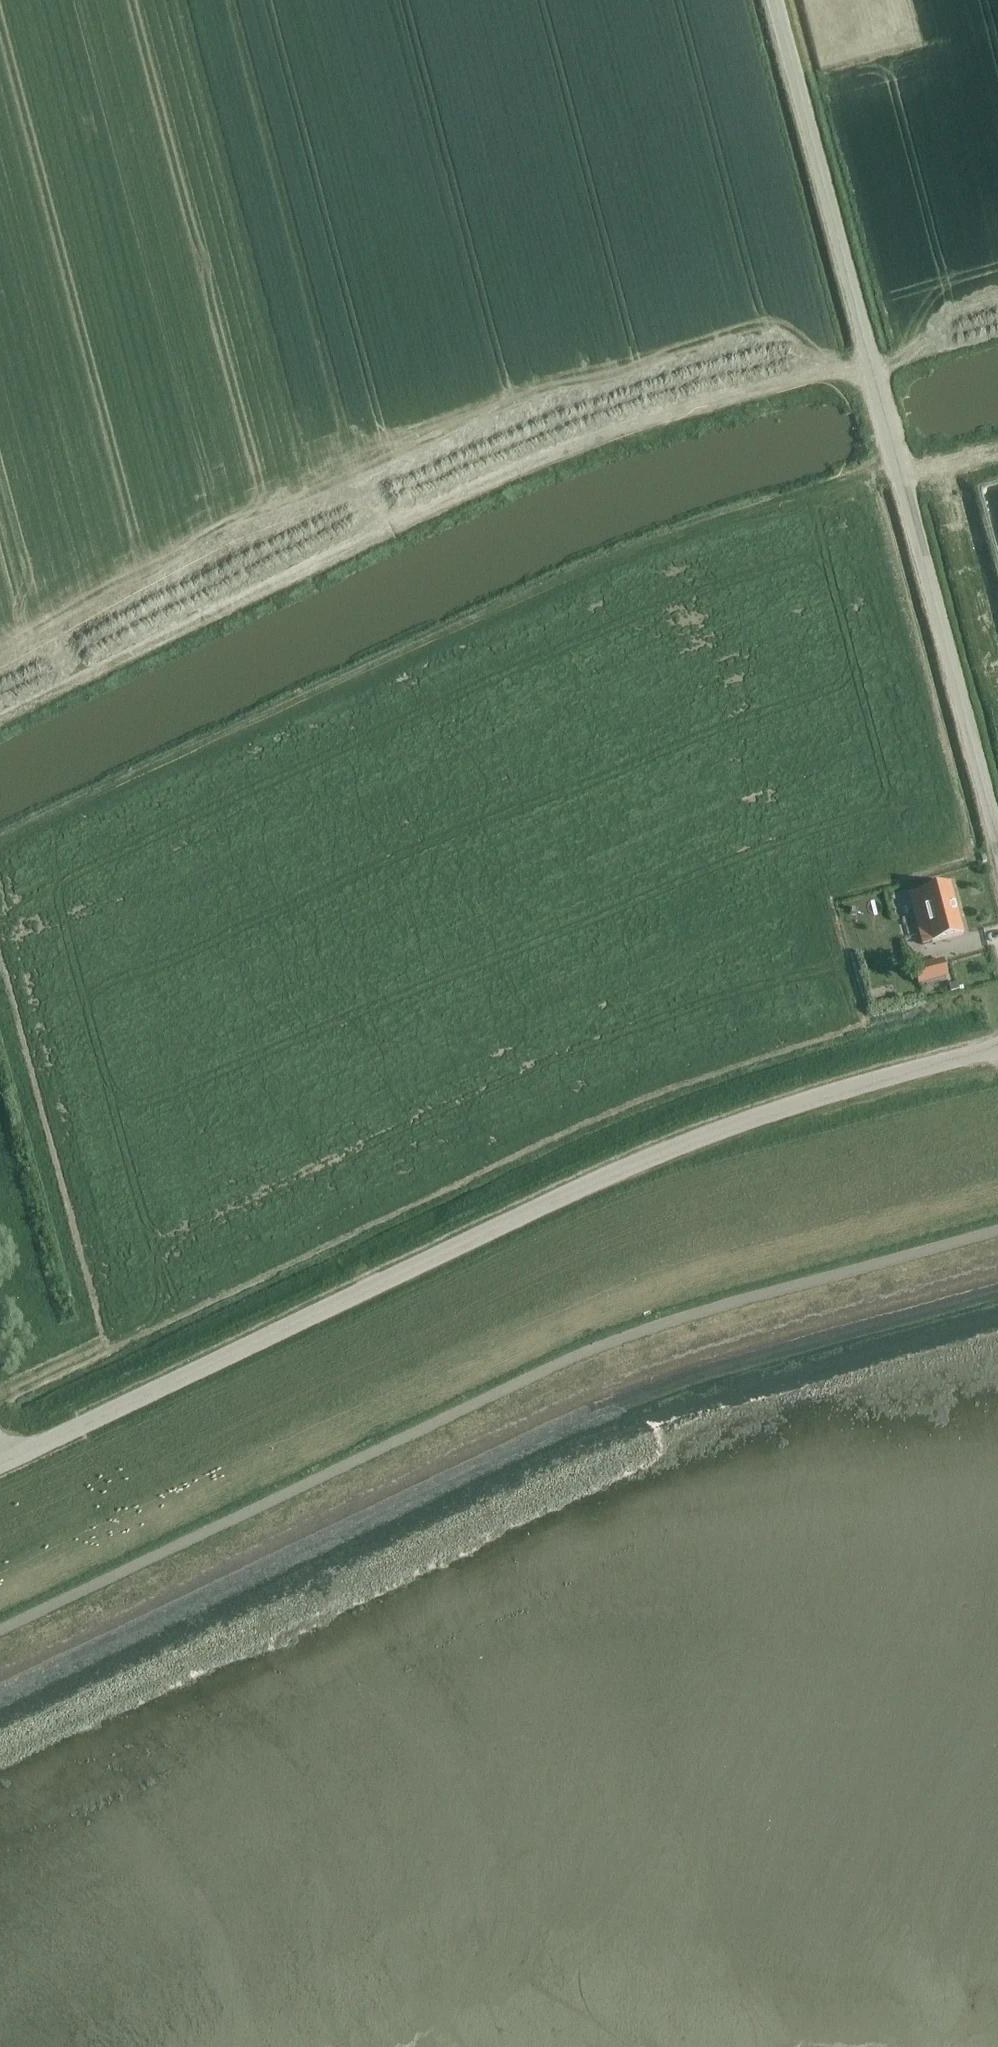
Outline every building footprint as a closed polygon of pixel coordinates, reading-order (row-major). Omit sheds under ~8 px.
[(922,945),(962,935),(949,885),(919,893),(923,910),(914,912),(922,945)] [(934,980),(946,977),(942,961),(930,964),(934,980)]
